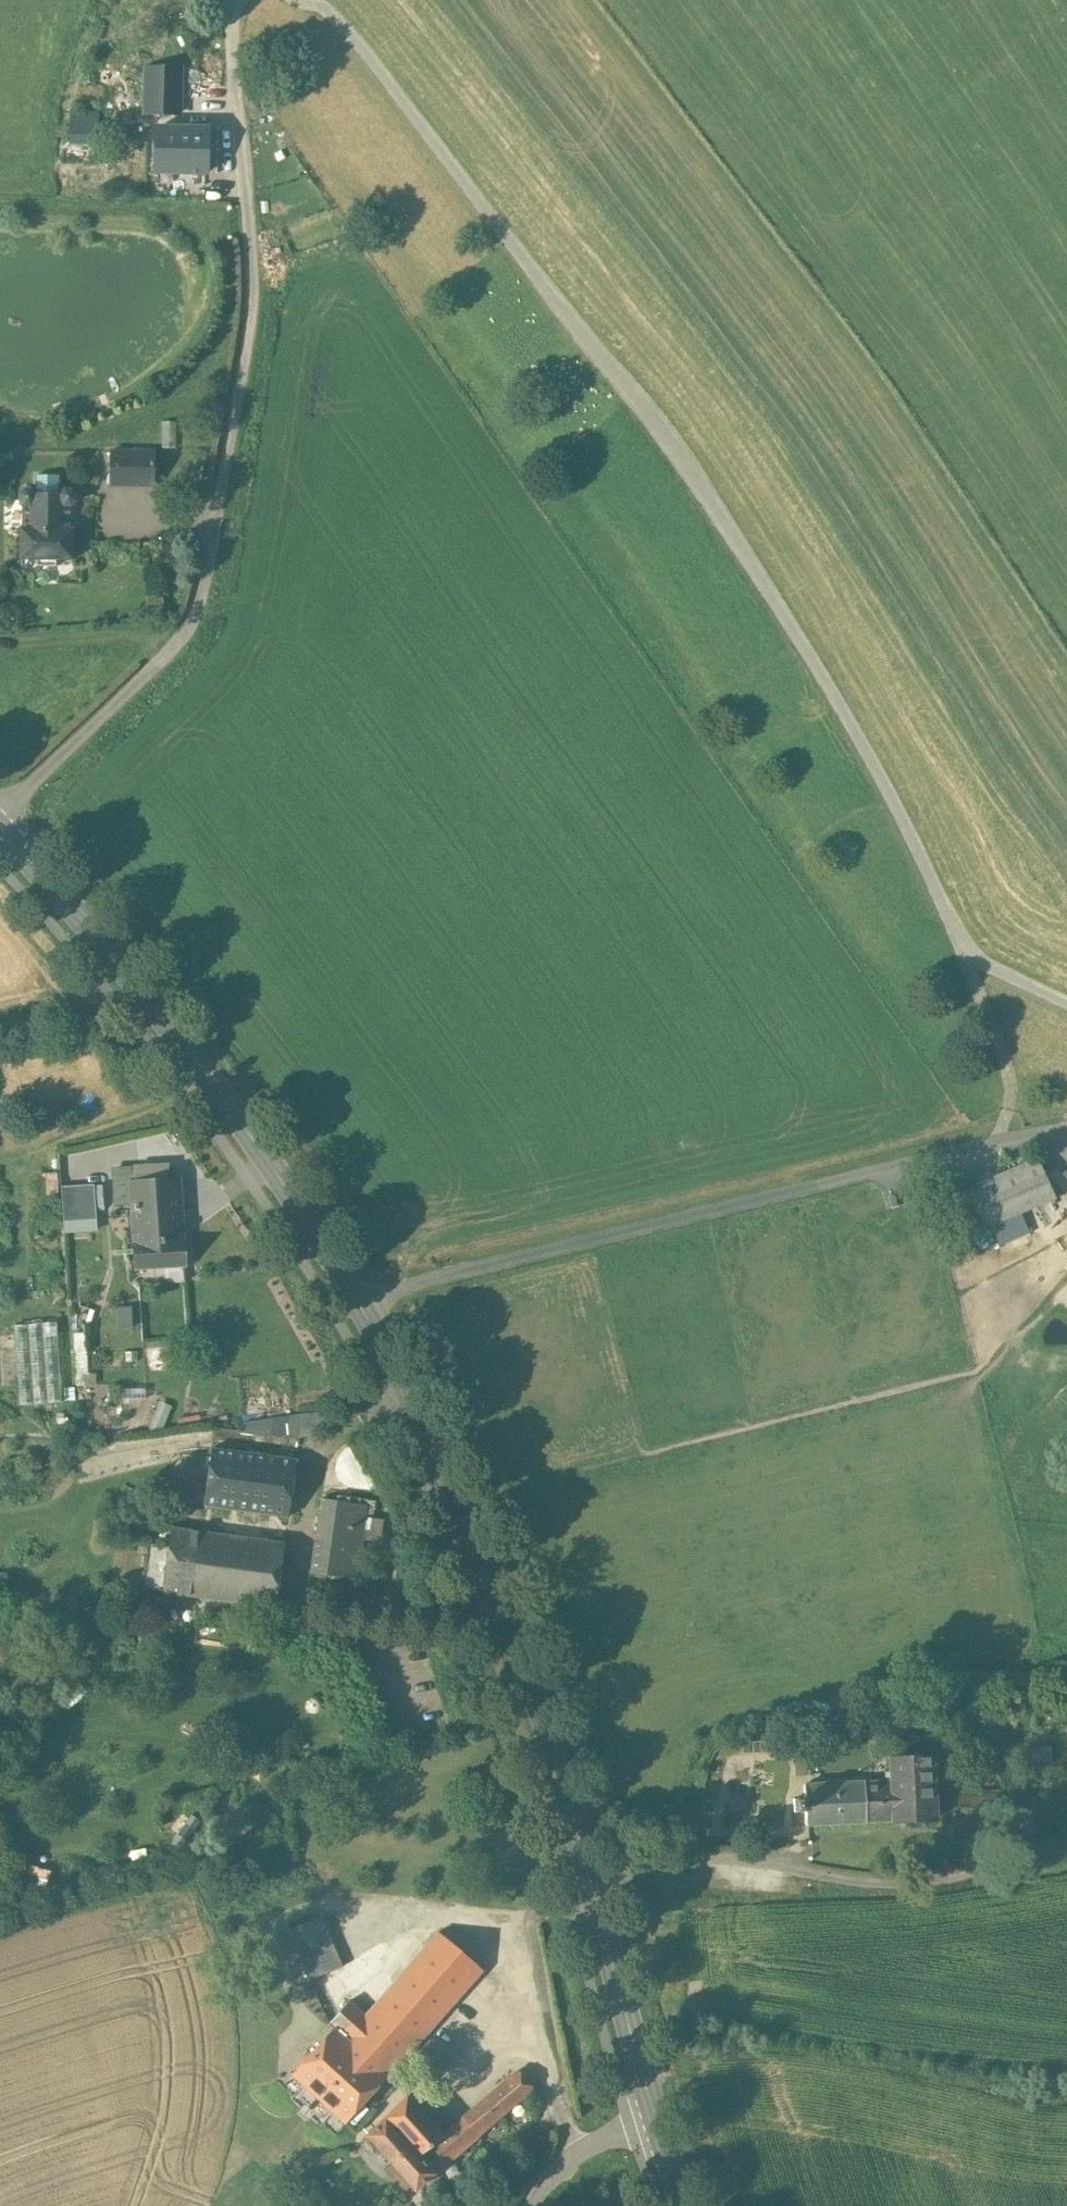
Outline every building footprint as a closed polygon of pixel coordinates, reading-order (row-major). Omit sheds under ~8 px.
[(184,69),(144,66),(141,113),(181,115),(184,69)] [(97,112),(69,112),(69,143),(97,143),(97,112)] [(206,131),(156,130),(155,168),(189,169),(189,173),(205,173),(206,131)] [(154,453),(110,453),(110,485),(153,486),(154,453)] [(59,495),(35,495),(30,490),(24,490),(19,495),(19,501),(24,506),(23,530),(21,530),(20,559),(35,559),(35,566),(55,567),(55,560),(72,560),(72,531),(70,531),(70,506),(75,502),(75,496),(70,491),(64,491),(59,495)] [(1036,1158),(956,1193),(974,1233),(1054,1198),(1036,1158)] [(132,1168),(111,1170),(113,1207),(134,1206),(133,1182),(132,1168)] [(175,1180),(133,1182),(134,1206),(136,1266),(182,1264),(175,1180)] [(96,1182),(62,1183),(64,1230),(98,1229),(96,1182)] [(59,1320),(15,1322),(18,1402),(62,1400),(59,1320)] [(77,1372),(87,1371),(85,1331),(75,1331),(77,1372)] [(246,1440),(327,1427),(324,1408),(243,1421),(246,1440)] [(295,1459),(211,1448),(210,1457),(204,1502),(203,1505),(213,1506),(287,1516),(295,1459)] [(210,1457),(182,1453),(176,1497),(185,1499),(204,1502),(210,1457)] [(320,1498),(310,1572),(358,1579),(368,1505),(320,1498)] [(204,1502),(185,1499),(181,1526),(195,1528),(195,1530),(209,1532),(213,1506),(203,1505),(204,1502)] [(163,1592),(224,1600),(233,1536),(209,1532),(195,1530),(171,1527),(168,1546),(164,1579),(163,1592)] [(284,1542),(233,1536),(224,1600),(275,1607),(284,1542)] [(168,1546),(147,1543),(143,1577),(164,1579),(168,1546)] [(929,1726),(883,1728),(885,1758),(891,1758),(891,1757),(930,1755),(929,1726)] [(930,1755),(891,1757),(891,1758),(891,1772),(893,1820),(934,1819),(931,1755),(930,1755)] [(887,1780),(803,1784),(804,1798),(793,1798),(794,1811),(805,1811),(805,1824),(893,1820),(891,1772),(886,1772),(887,1780)] [(321,1916),(287,1929),(309,1980),(343,1966),(321,1916)] [(333,2028),(292,2074),(345,2123),(483,1969),(438,1931),(365,2014),(349,2000),(328,2024),(333,2028)] [(517,2070),(442,2134),(458,2153),(532,2088),(517,2070)] [(442,2134),(407,2095),(367,2136),(415,2190),(458,2153),(442,2134)]
